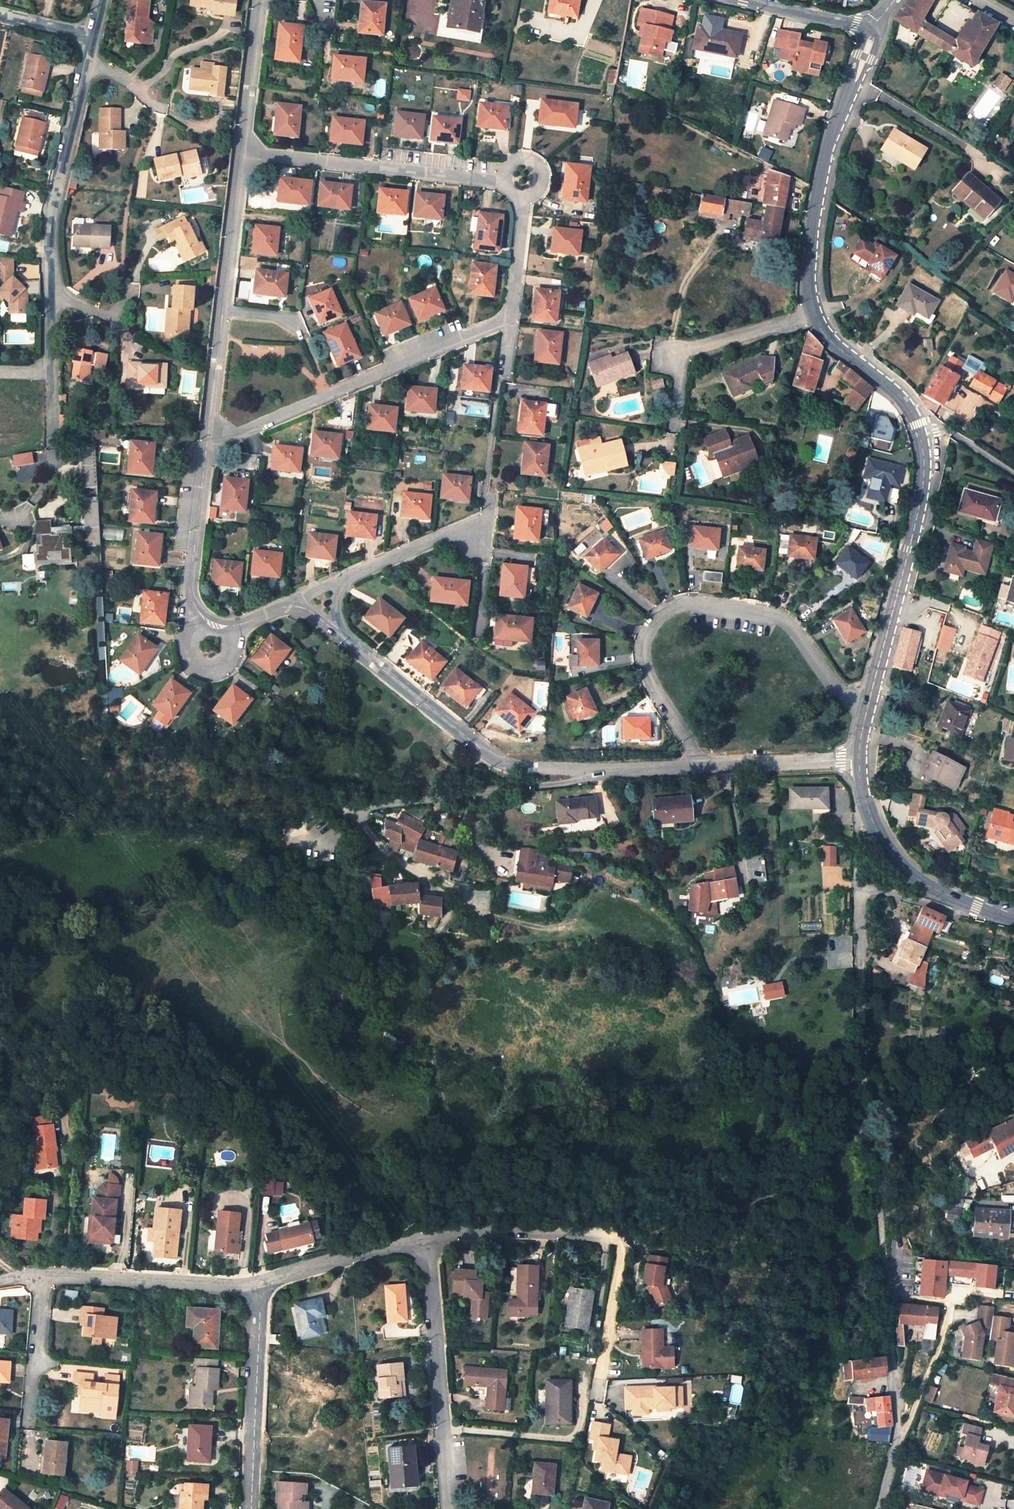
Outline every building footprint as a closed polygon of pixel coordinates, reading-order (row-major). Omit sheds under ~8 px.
[(124,14),(132,15),(129,38),(150,41),(153,21),(147,21),(145,20),(145,17),(147,17),(149,0),(126,0),(124,14)] [(191,2),(208,4),(213,4),(213,9),(212,11),(233,13),(235,0),(191,0),(191,2)] [(482,5),(452,0),(450,16),(448,28),(478,33),(478,32),(480,17),(482,5)] [(547,17),(560,19),(561,15),(576,18),(578,0),(550,0),(547,17)] [(959,45),(925,24),(922,18),(918,15),(927,0),(910,0),(894,19),(915,33),(972,67),(996,25),(977,14),(959,45)] [(385,5),(362,2),(361,13),(363,13),(360,33),(382,35),(385,5)] [(673,17),(642,10),(638,26),(642,26),(646,28),(643,37),(639,53),(652,56),(654,49),(663,51),(665,42),(670,43),(673,33),(669,32),(673,17)] [(448,28),(450,16),(440,14),(437,36),(480,44),(482,33),(478,32),(478,33),(448,28)] [(303,27),(281,24),(279,42),(277,42),(275,60),(298,63),(303,27)] [(698,31),(694,48),(736,58),(740,36),(714,30),(713,34),(698,31)] [(773,58),(794,62),(793,66),(809,70),(810,63),(821,65),(825,45),(814,43),(813,46),(799,43),(800,36),(779,31),(773,58)] [(661,58),(663,51),(654,49),(652,56),(661,58)] [(364,60),(334,57),(332,78),(352,80),(352,81),(362,82),(364,60)] [(50,66),(29,60),(20,94),(41,100),(50,66)] [(819,77),(821,65),(810,63),(809,70),(793,66),(792,71),(819,77)] [(214,71),(192,69),(189,89),(211,92),(211,95),(223,97),(226,69),(214,67),(214,71)] [(618,70),(610,69),(608,83),(615,84),(618,70)] [(1005,92),(1012,79),(1000,72),(993,86),(1005,92)] [(457,100),(471,101),(472,91),(459,89),(457,100)] [(577,105),(542,101),(539,123),(557,124),(556,126),(574,128),(577,105)] [(804,110),(775,101),(764,135),(785,142),(789,129),(791,123),(795,124),(799,125),(804,110)] [(301,107),(277,104),(276,115),(277,115),(275,135),(297,138),(301,107)] [(507,107),(481,104),(478,128),(488,129),(488,127),(504,129),(507,107)] [(510,107),(507,107),(504,129),(488,127),(488,129),(488,130),(507,132),(510,107)] [(120,109),(100,109),(100,149),(124,149),(125,137),(120,137),(120,132),(120,109)] [(423,116),(397,113),(394,136),(404,137),(404,136),(421,138),(423,116)] [(460,121),(434,117),(431,141),(441,142),(441,141),(457,142),(460,121)] [(363,122),(333,118),(330,139),(351,141),(350,143),(360,145),(363,122)] [(45,131),(21,125),(14,158),(36,163),(45,131)] [(893,130),(882,150),(889,155),(890,153),(903,160),(902,162),(914,170),(926,150),(893,130)] [(196,151),(155,160),(159,181),(181,176),(200,171),(196,151)] [(890,153),(889,155),(902,162),(903,160),(890,153)] [(590,167),(567,164),(565,181),(567,181),(564,200),(585,202),(590,167)] [(769,170),(762,206),(766,206),(783,209),(789,178),(769,170)] [(968,174),(952,192),(984,220),(999,202),(968,174)] [(311,182),(280,178),(277,200),(297,203),(297,204),(308,205),(311,182)] [(789,178),(783,209),(787,210),(792,179),(789,178)] [(604,199),(613,201),(617,181),(608,179),(604,199)] [(799,179),(795,186),(806,192),(807,188),(808,184),(799,179)] [(67,188),(73,190),(76,182),(69,180),(67,188)] [(349,208),(351,187),(321,183),(318,206),(328,207),(329,205),(349,208)] [(407,193),(380,190),(377,212),(393,213),(393,214),(404,216),(407,193)] [(25,197),(2,191),(0,199),(0,238),(8,240),(14,219),(10,217),(11,212),(15,213),(17,206),(23,207),(25,197)] [(440,219),(443,197),(416,194),(414,217),(423,218),(423,217),(440,219)] [(702,195),(699,211),(721,215),(721,213),(730,214),(730,211),(749,214),(750,204),(702,195)] [(24,207),(23,207),(17,206),(15,213),(22,215),(24,207)] [(740,238),(777,244),(783,209),(766,206),(763,223),(743,219),(740,238)] [(472,232),(476,233),(479,214),(500,216),(498,234),(499,234),(501,234),(503,213),(475,210),(472,232)] [(728,221),(730,214),(721,213),(721,215),(699,211),(698,215),(728,221)] [(500,216),(479,214),(474,249),(497,252),(499,234),(498,234),(500,216)] [(183,217),(164,227),(155,231),(159,240),(168,236),(171,242),(177,239),(186,259),(205,251),(200,242),(196,243),(183,217)] [(92,227),(75,226),(73,246),(91,247),(91,248),(109,249),(110,227),(93,226),(92,227)] [(276,255),(279,229),(257,226),(255,242),(254,242),(252,253),(276,255)] [(581,231),(553,229),(551,252),(562,253),(561,251),(578,254),(581,231)] [(862,238),(853,253),(870,263),(869,265),(874,268),(869,275),(880,282),(896,256),(875,243),(874,245),(862,238)] [(799,251),(789,250),(788,267),(798,269),(799,251)] [(0,258),(0,298),(6,304),(6,314),(23,315),(24,290),(21,290),(11,278),(11,260),(0,258)] [(496,267),(473,263),(469,294),(490,297),(493,276),(495,277),(496,267)] [(1006,270),(994,292),(1011,302),(1013,298),(1013,275),(1006,270)] [(288,274),(257,271),(254,292),(273,295),(273,296),(285,298),(288,274)] [(908,284),(896,306),(913,316),(915,312),(928,319),(929,316),(938,302),(908,284)] [(194,288),(174,286),(172,309),(172,315),(167,315),(166,333),(182,335),(183,326),(188,327),(190,309),(192,309),(194,288)] [(434,289),(409,300),(418,321),(427,317),(427,315),(442,309),(434,289)] [(559,292),(537,289),(535,309),(534,309),(532,320),(555,323),(559,292)] [(330,290),(310,298),(317,313),(315,314),(319,324),(341,315),(330,290)] [(313,314),(315,314),(317,313),(310,298),(307,300),(313,314)] [(400,303),(375,314),(384,334),(399,328),(399,329),(409,324),(400,303)] [(427,315),(427,317),(428,319),(443,312),(442,309),(427,315)] [(915,312),(913,316),(928,324),(932,318),(929,316),(928,319),(915,312)] [(345,324),(323,334),(329,348),(331,347),(339,366),(359,357),(345,324)] [(399,328),(384,334),(385,337),(400,331),(399,329),(399,328)] [(854,329),(852,333),(858,337),(861,333),(854,329)] [(562,334),(538,331),(537,342),(538,343),(536,363),(558,366),(562,334)] [(810,392),(812,393),(821,362),(818,361),(822,348),(809,332),(793,386),(803,390),(802,394),(809,396),(810,392)] [(91,339),(78,336),(73,362),(75,363),(72,379),(83,381),(86,364),(90,365),(104,368),(107,356),(89,352),(83,351),(83,346),(89,347),(91,339)] [(336,367),(339,366),(331,347),(329,348),(328,348),(336,367)] [(605,358),(589,364),(597,383),(612,377),(614,380),(633,373),(626,354),(612,359),(607,361),(605,358)] [(760,357),(723,374),(733,396),(751,388),(750,385),(761,380),(762,383),(773,378),(774,359),(760,357)] [(923,395),(941,406),(964,365),(951,357),(944,370),(939,367),(923,395)] [(167,365),(130,363),(128,385),(145,386),(166,388),(167,365)] [(831,374),(840,381),(848,370),(838,363),(831,374)] [(490,369),(464,366),(461,387),(478,389),(477,391),(488,392),(490,369)] [(851,391),(842,405),(856,411),(873,390),(848,370),(840,381),(851,391)] [(1006,388),(978,372),(969,386),(998,403),(1006,388)] [(598,386),(614,380),(612,377),(597,383),(598,386)] [(773,378),(762,383),(763,387),(772,383),(773,378)] [(602,392),(618,386),(616,382),(600,388),(602,392)] [(435,390),(408,387),(406,411),(417,412),(417,410),(433,412),(435,390)] [(555,405),(524,402),(522,422),(519,422),(518,433),(541,435),(543,420),(555,422),(556,415),(554,414),(555,405)] [(395,409),(369,406),(367,427),(383,429),(383,431),(393,432),(395,409)] [(893,442),(896,419),(878,416),(874,439),(893,442)] [(724,431),(703,439),(708,450),(712,448),(715,455),(720,453),(728,475),(740,471),(739,468),(747,465),(748,468),(758,464),(747,437),(729,444),(724,431)] [(341,435),(313,432),(311,456),(322,457),(322,454),(338,457),(341,435)] [(153,443),(131,441),(127,472),(150,475),(151,463),(150,463),(153,443)] [(592,445),(578,449),(584,473),(606,467),(607,471),(626,466),(620,442),(601,447),(593,449),(592,445)] [(548,446),(525,444),(524,454),(526,454),(524,474),(544,477),(548,446)] [(301,449),(275,447),(272,468),(288,470),(288,472),(298,473),(301,449)] [(848,451),(844,465),(852,467),(856,453),(848,451)] [(723,477),(728,475),(720,453),(715,455),(723,477)] [(82,458),(82,495),(97,495),(97,459),(82,458)] [(902,468),(868,459),(864,476),(872,478),(874,479),(873,482),(871,481),(867,497),(884,502),(894,500),(898,486),(897,486),(902,468)] [(664,462),(663,468),(669,475),(674,476),(676,464),(664,462)] [(606,467),(584,473),(585,477),(607,471),(606,467)] [(470,477),(443,475),(440,498),(451,499),(451,497),(467,498),(470,477)] [(247,481),(227,478),(225,498),(222,498),(221,509),(244,512),(247,481)] [(153,493),(132,490),(128,521),(151,524),(153,513),(151,512),(153,493)] [(999,500),(964,490),(957,512),(984,520),(985,516),(994,519),(997,510),(999,500)] [(431,496),(403,493),(401,515),(417,517),(417,518),(428,520),(431,496)] [(86,546),(101,545),(99,502),(85,503),(86,546)] [(540,510),(519,508),(517,528),(515,527),(514,539),(537,541),(540,510)] [(985,516),(984,520),(983,522),(996,526),(1000,512),(997,510),(994,519),(985,516)] [(375,516),(349,513),(346,536),(356,538),(356,536),(373,538),(375,516)] [(70,528),(50,528),(50,520),(35,521),(35,534),(41,534),(42,545),(38,545),(38,554),(35,554),(36,562),(71,561),(70,548),(63,549),(63,534),(71,533),(70,528)] [(719,530),(694,527),(691,546),(701,547),(701,548),(716,550),(719,530)] [(662,531),(639,540),(646,558),(653,555),(654,556),(669,550),(662,531)] [(161,535),(136,532),(133,563),(155,566),(158,546),(159,546),(161,535)] [(336,537),(308,533),(306,557),(322,558),(322,559),(333,561),(336,537)] [(815,539),(790,536),(788,556),(805,558),(805,556),(813,557),(815,539)] [(604,540),(585,557),(598,571),(604,565),(606,566),(618,555),(604,540)] [(581,543),(573,550),(578,555),(586,549),(581,543)] [(965,550),(951,545),(944,565),(948,566),(945,573),(959,578),(961,570),(982,578),(993,548),(977,543),(973,556),(968,554),(967,556),(963,554),(965,550)] [(764,551),(740,547),(737,568),(754,570),(754,568),(762,569),(764,551)] [(869,562),(848,547),(836,563),(849,573),(850,572),(857,577),(869,562)] [(281,554),(254,551),(251,575),(262,576),(262,575),(278,576),(281,554)] [(242,564),(214,561),(212,583),(228,584),(228,586),(238,588),(242,564)] [(527,567),(505,565),(503,584),(501,584),(500,595),(523,598),(525,582),(534,583),(535,580),(533,580),(534,571),(526,570),(527,567)] [(604,565),(598,571),(601,573),(607,567),(606,566),(604,565)] [(714,573),(714,574),(706,573),(706,581),(723,582),(723,574),(714,573)] [(468,582),(433,578),(430,600),(451,601),(450,604),(466,605),(468,582)] [(1012,578),(1005,601),(1013,603),(1013,579),(1012,578)] [(597,594),(579,585),(568,608),(584,616),(588,608),(589,609),(597,594)] [(164,593),(143,590),(139,622),(164,625),(165,614),(162,613),(164,593)] [(379,598),(366,616),(381,628),(380,629),(389,636),(404,618),(379,598)] [(851,610),(835,619),(840,627),(838,628),(847,643),(864,632),(851,610)] [(532,619),(497,615),(497,617),(495,628),(494,637),(513,639),(513,640),(529,642),(532,619)] [(379,630),(380,629),(381,628),(366,616),(364,618),(379,630)] [(266,631),(271,635),(276,628),(272,624),(266,631)] [(956,630),(943,626),(936,649),(949,652),(954,635),(956,630)] [(915,648),(916,643),(918,633),(903,629),(893,667),(909,672),(911,664),(915,648)] [(983,683),(999,641),(978,633),(962,675),(983,683)] [(137,634),(119,660),(138,674),(146,664),(144,663),(155,647),(137,634)] [(288,648),(271,635),(252,659),(270,674),(277,665),(276,664),(288,648)] [(513,639),(494,637),(490,637),(490,645),(512,647),(513,640),(513,639)] [(597,641),(577,641),(577,656),(569,656),(569,666),(595,666),(595,658),(597,658),(597,641)] [(422,672),(430,680),(445,661),(421,642),(407,659),(423,671),(422,672)] [(144,663),(146,664),(147,665),(158,649),(155,647),(144,663)] [(276,664),(277,665),(279,666),(291,650),(288,648),(276,664)] [(915,665),(919,649),(915,648),(911,664),(915,665)] [(421,674),(422,672),(423,671),(407,659),(406,662),(421,674)] [(933,668),(926,666),(923,674),(931,677),(933,668)] [(455,669),(441,688),(449,694),(450,693),(466,705),(479,688),(455,669)] [(188,691),(171,679),(152,704),(171,718),(178,709),(176,708),(188,691)] [(232,685),(213,710),(232,725),(238,716),(237,715),(249,699),(232,685)] [(585,689),(567,697),(571,705),(567,707),(565,707),(571,719),(572,719),(576,717),(578,720),(594,713),(590,705),(592,705),(585,689)] [(176,708),(178,709),(179,710),(191,694),(188,691),(176,708)] [(450,693),(449,694),(448,696),(464,707),(466,705),(450,693)] [(533,712),(510,693),(495,711),(504,718),(505,716),(520,729),(533,712)] [(252,701),(249,699),(237,715),(238,716),(240,717),(252,701)] [(937,728),(959,737),(969,711),(968,711),(957,706),(946,702),(937,728)] [(518,731),(520,729),(505,716),(504,718),(502,719),(518,731)] [(649,718),(624,718),(624,739),(641,739),(641,736),(649,736),(649,718)] [(1008,739),(1003,759),(1013,761),(1013,740),(1008,739)] [(459,747),(452,741),(446,749),(453,754),(459,747)] [(933,753),(923,773),(939,782),(939,783),(953,790),(964,768),(933,753)] [(939,782),(923,773),(920,779),(937,787),(939,783),(939,782)] [(827,789),(790,789),(790,809),(810,809),(810,806),(827,806),(827,805),(827,789)] [(911,803),(908,823),(935,828),(938,831),(944,840),(947,839),(953,848),(962,841),(959,837),(962,835),(960,832),(964,829),(954,816),(950,813),(946,817),(945,815),(943,814),(941,814),(939,814),(921,811),(923,795),(915,793),(913,804),(911,803)] [(594,797),(556,802),(559,824),(575,823),(575,820),(596,818),(594,797)] [(689,797),(652,800),(654,821),(673,819),(673,822),(692,821),(689,797)] [(987,837),(1013,844),(1013,824),(1010,823),(1006,822),(1009,814),(994,809),(987,837)] [(397,824),(384,820),(383,836),(399,843),(398,847),(414,853),(412,860),(451,872),(461,840),(439,832),(409,817),(401,813),(397,824)] [(948,852),(953,848),(947,839),(944,840),(938,831),(935,833),(948,852)] [(835,847),(824,847),(823,865),(835,865),(835,847)] [(535,850),(520,848),(515,881),(550,886),(552,877),(569,880),(572,865),(554,862),(553,868),(533,865),(535,850)] [(746,861),(750,881),(766,878),(762,858),(746,861)] [(713,870),(714,878),(715,881),(705,883),(691,885),(688,910),(716,914),(714,902),(734,898),(732,889),(736,888),(732,867),(713,870)] [(417,884),(381,887),(380,878),(369,877),(373,907),(418,904),(419,914),(441,918),(441,899),(433,897),(427,896),(418,895),(417,884)] [(944,918),(922,907),(915,922),(906,940),(923,948),(932,930),(937,933),(944,918)] [(923,948),(906,940),(894,963),(912,971),(925,975),(928,963),(918,959),(921,953),(923,948)] [(925,975),(912,971),(909,983),(925,988),(925,975)] [(925,988),(909,983),(908,988),(924,993),(925,988)] [(784,997),(781,985),(770,987),(772,999),(784,997)] [(770,987),(764,989),(767,1001),(772,999),(770,987)] [(67,1074),(58,1076),(60,1082),(68,1081),(67,1074)] [(51,1117),(33,1120),(38,1157),(39,1170),(57,1167),(55,1146),(56,1146),(53,1126),(52,1126),(51,1117)] [(998,1159),(1013,1150),(1013,1122),(1013,1119),(964,1142),(972,1158),(977,1156),(975,1152),(992,1144),(993,1147),(998,1159)] [(975,1152),(977,1156),(993,1147),(992,1144),(975,1152)] [(116,1201),(93,1199),(92,1217),(90,1217),(88,1234),(95,1234),(94,1243),(112,1245),(116,1201)] [(46,1202),(25,1200),(24,1217),(14,1216),(12,1216),(11,1227),(13,1227),(12,1238),(36,1241),(37,1233),(38,1219),(42,1219),(44,1219),(46,1202)] [(947,1200),(947,1207),(960,1208),(962,1208),(962,1201),(947,1200)] [(975,1210),(1007,1212),(1007,1203),(975,1201),(975,1210)] [(960,1208),(947,1207),(946,1220),(959,1221),(960,1208)] [(176,1259),(180,1212),(156,1209),(154,1230),(157,1230),(155,1242),(154,1257),(176,1259)] [(1005,1238),(1007,1212),(975,1210),(973,1236),(1005,1238)] [(218,1213),(214,1252),(232,1254),(232,1245),(237,1246),(240,1215),(218,1213)] [(278,1233),(308,1225),(307,1221),(277,1229),(278,1233)] [(320,1237),(316,1223),(308,1225),(278,1233),(266,1236),(268,1244),(266,1245),(268,1254),(283,1250),(313,1242),(312,1239),(320,1237)] [(157,1230),(154,1230),(149,1229),(148,1242),(155,1242),(157,1230)] [(661,1275),(662,1269),(665,1269),(666,1258),(650,1256),(648,1266),(645,1266),(643,1280),(647,1280),(647,1285),(650,1294),(656,1309),(667,1305),(665,1297),(661,1287),(663,1275),(661,1275)] [(919,1296),(942,1298),(944,1275),(975,1277),(974,1287),(992,1289),(992,1286),(993,1282),(993,1276),(994,1266),(922,1260),(919,1296)] [(538,1265),(518,1265),(518,1299),(510,1299),(509,1309),(527,1310),(527,1314),(535,1314),(536,1299),(533,1299),(533,1294),(536,1294),(537,1294),(538,1265)] [(472,1298),(471,1317),(486,1318),(487,1299),(480,1299),(480,1292),(481,1282),(474,1281),(475,1271),(455,1270),(453,1291),(464,1292),(463,1297),(472,1298)] [(666,1287),(667,1276),(663,1275),(661,1287),(665,1297),(667,1305),(672,1304),(670,1298),(666,1287)] [(385,1288),(388,1323),(406,1322),(404,1286),(385,1288)] [(576,1289),(573,1305),(569,1304),(566,1326),(587,1329),(592,1292),(576,1289)] [(320,1299),(295,1305),(302,1338),(319,1334),(316,1319),(321,1318),(324,1317),(320,1299)] [(898,1346),(903,1347),(901,1324),(923,1326),(924,1322),(927,1322),(922,1339),(934,1340),(936,1315),(937,1309),(897,1305),(897,1324),(895,1323),(898,1346)] [(84,1326),(83,1336),(93,1337),(102,1338),(114,1340),(116,1318),(103,1317),(104,1309),(82,1306),(81,1315),(85,1315),(84,1326)] [(962,1357),(979,1360),(984,1327),(992,1329),(993,1317),(995,1308),(987,1307),(980,1306),(977,1322),(962,1329),(965,1337),(962,1357)] [(219,1311),(187,1309),(186,1327),(194,1328),(199,1328),(198,1348),(217,1349),(219,1311)] [(11,1334),(13,1311),(5,1311),(4,1316),(0,1316),(0,1334),(11,1334)] [(997,1341),(994,1365),(1011,1367),(1013,1348),(1013,1335),(1008,1334),(1008,1330),(1010,1320),(993,1317),(992,1329),(990,1340),(997,1341)] [(316,1319),(319,1334),(324,1333),(321,1318),(316,1319)] [(642,1331),(641,1368),(660,1369),(661,1351),(662,1332),(642,1331)] [(271,1343),(280,1344),(281,1335),(271,1335),(271,1343)] [(93,1337),(92,1346),(102,1347),(102,1338),(93,1337)] [(932,1353),(934,1340),(922,1339),(921,1342),(920,1352),(932,1353)] [(661,1351),(660,1369),(671,1370),(671,1352),(661,1351)] [(884,1357),(851,1362),(853,1379),(866,1377),(886,1374),(884,1357)] [(191,1387),(190,1406),(211,1408),(212,1391),(217,1391),(218,1369),(217,1369),(217,1360),(195,1359),(194,1369),(197,1369),(196,1388),(191,1387)] [(9,1383),(10,1363),(0,1362),(0,1382),(9,1383)] [(283,1363),(279,1371),(291,1377),(295,1369),(283,1363)] [(402,1364),(377,1366),(380,1399),(402,1397),(401,1382),(404,1382),(402,1364)] [(506,1370),(465,1367),(464,1384),(487,1386),(491,1386),(490,1408),(503,1409),(506,1370)] [(80,1406),(104,1408),(103,1413),(103,1415),(115,1416),(116,1406),(118,1386),(105,1385),(92,1384),(93,1375),(74,1373),(73,1383),(83,1384),(80,1406)] [(999,1387),(997,1396),(1000,1397),(997,1413),(1013,1417),(1013,1416),(1013,1391),(1013,1390),(1013,1388),(1013,1379),(991,1373),(989,1384),(999,1387)] [(105,1385),(118,1386),(119,1377),(106,1376),(105,1385)] [(850,1392),(865,1393),(866,1377),(853,1379),(850,1392)] [(546,1380),(546,1423),(570,1423),(570,1380),(546,1380)] [(930,1386),(924,1401),(931,1404),(938,1389),(930,1386)] [(634,1390),(620,1390),(620,1410),(627,1410),(627,1416),(635,1416),(635,1410),(642,1409),(668,1409),(668,1405),(676,1405),(676,1389),(659,1389),(659,1392),(655,1392),(655,1389),(649,1390),(649,1388),(634,1388),(634,1390)] [(865,1393),(850,1392),(847,1404),(864,1405),(864,1399),(865,1393)] [(892,1425),(889,1395),(865,1399),(866,1411),(876,1410),(878,1426),(892,1425)] [(849,1407),(847,1422),(860,1424),(862,1409),(849,1407)] [(5,1459),(8,1420),(0,1420),(0,1459),(5,1459)] [(593,1420),(590,1438),(595,1438),(598,1439),(597,1448),(595,1458),(603,1459),(601,1468),(621,1471),(623,1459),(614,1457),(615,1452),(617,1439),(606,1437),(609,1423),(593,1420)] [(980,1429),(963,1425),(961,1434),(966,1435),(963,1448),(957,1447),(954,1456),(959,1457),(959,1458),(970,1461),(970,1463),(982,1466),(987,1447),(974,1444),(975,1438),(978,1438),(980,1429)] [(189,1426),(187,1461),(209,1463),(211,1427),(189,1426)] [(63,1475),(67,1443),(47,1441),(46,1449),(43,1473),(63,1475)] [(413,1447),(389,1449),(391,1488),(403,1487),(403,1483),(412,1482),(411,1471),(415,1470),(413,1447)] [(488,1483),(506,1483),(506,1450),(488,1450),(488,1483)] [(623,1459),(621,1471),(627,1472),(630,1455),(615,1452),(614,1457),(623,1459)] [(535,1462),(532,1493),(553,1495),(555,1464),(535,1462)] [(926,1471),(923,1482),(926,1482),(930,1488),(929,1491),(940,1494),(941,1492),(946,1494),(961,1498),(960,1500),(978,1505),(982,1490),(965,1486),(966,1482),(926,1471)] [(945,1497),(946,1494),(941,1492),(940,1494),(929,1491),(930,1488),(926,1482),(923,1482),(921,1491),(945,1497)] [(277,1483),(276,1501),(281,1501),(280,1508),(308,1508),(308,1502),(305,1502),(301,1502),(301,1495),(305,1496),(306,1484),(277,1483)] [(180,1508),(201,1508),(202,1500),(203,1486),(182,1484),(180,1508)] [(1,1491),(0,1492),(0,1508),(23,1508),(1,1491)] [(607,1504),(585,1499),(583,1508),(606,1508),(607,1504)]
